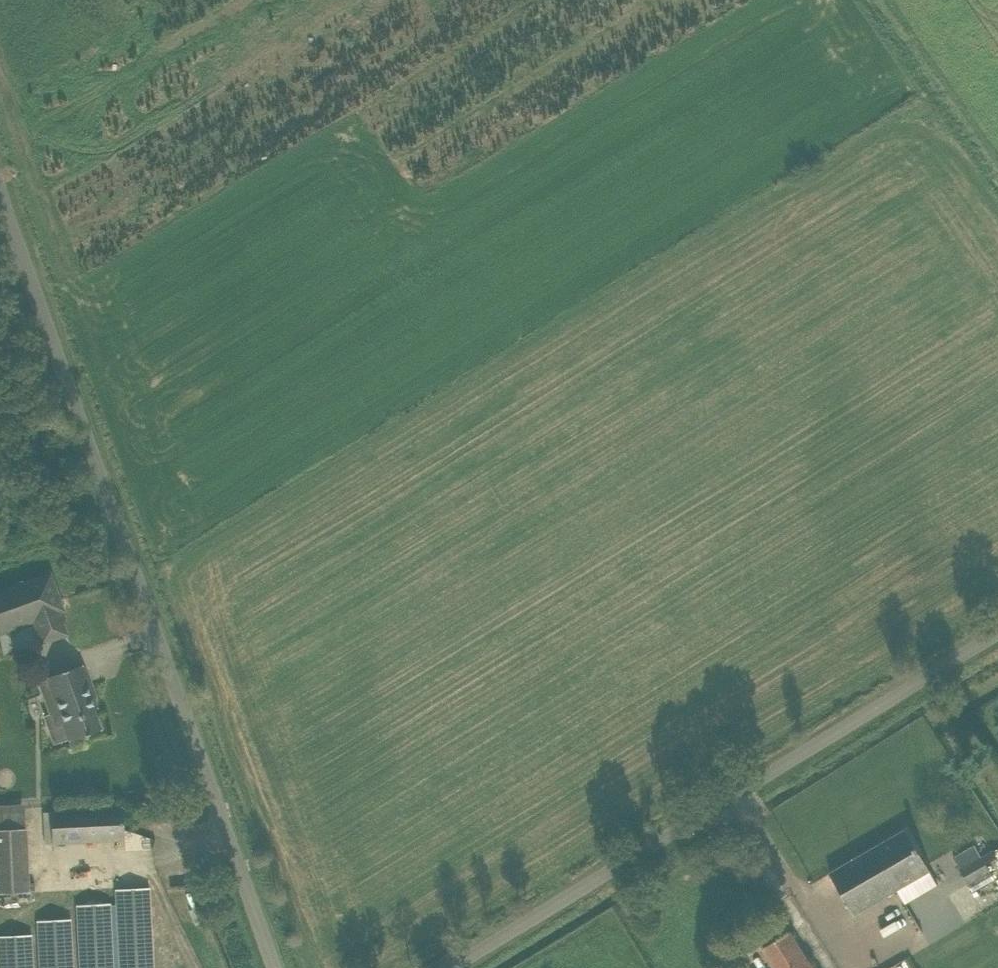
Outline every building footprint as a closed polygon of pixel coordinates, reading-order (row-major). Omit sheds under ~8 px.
[(0,591),(0,633),(58,612),(62,610),(49,573),(31,580),(0,591)] [(63,671),(47,677),(69,741),(82,737),(101,730),(93,710),(97,708),(82,665),(63,671)] [(122,840),(121,808),(53,811),(54,843),(122,840)] [(29,892),(27,829),(0,829),(0,892),(29,892)] [(854,916),(931,872),(906,829),(830,873),(854,916)] [(960,869),(970,885),(992,872),(987,865),(997,859),(997,857),(994,850),(960,869)] [(152,885),(115,886),(119,967),(156,967),(152,885)] [(932,891),(908,900),(914,915),(938,905),(932,891)] [(115,962),(112,901),(76,902),(79,967),(117,967),(115,962)] [(908,902),(864,925),(878,951),(922,929),(908,902)] [(75,966),(73,916),(35,918),(36,932),(0,933),(0,967),(76,967),(75,966)] [(790,932),(762,949),(774,967),(812,967),(790,932)] [(734,943),(726,947),(731,955),(739,950),(734,943)]
